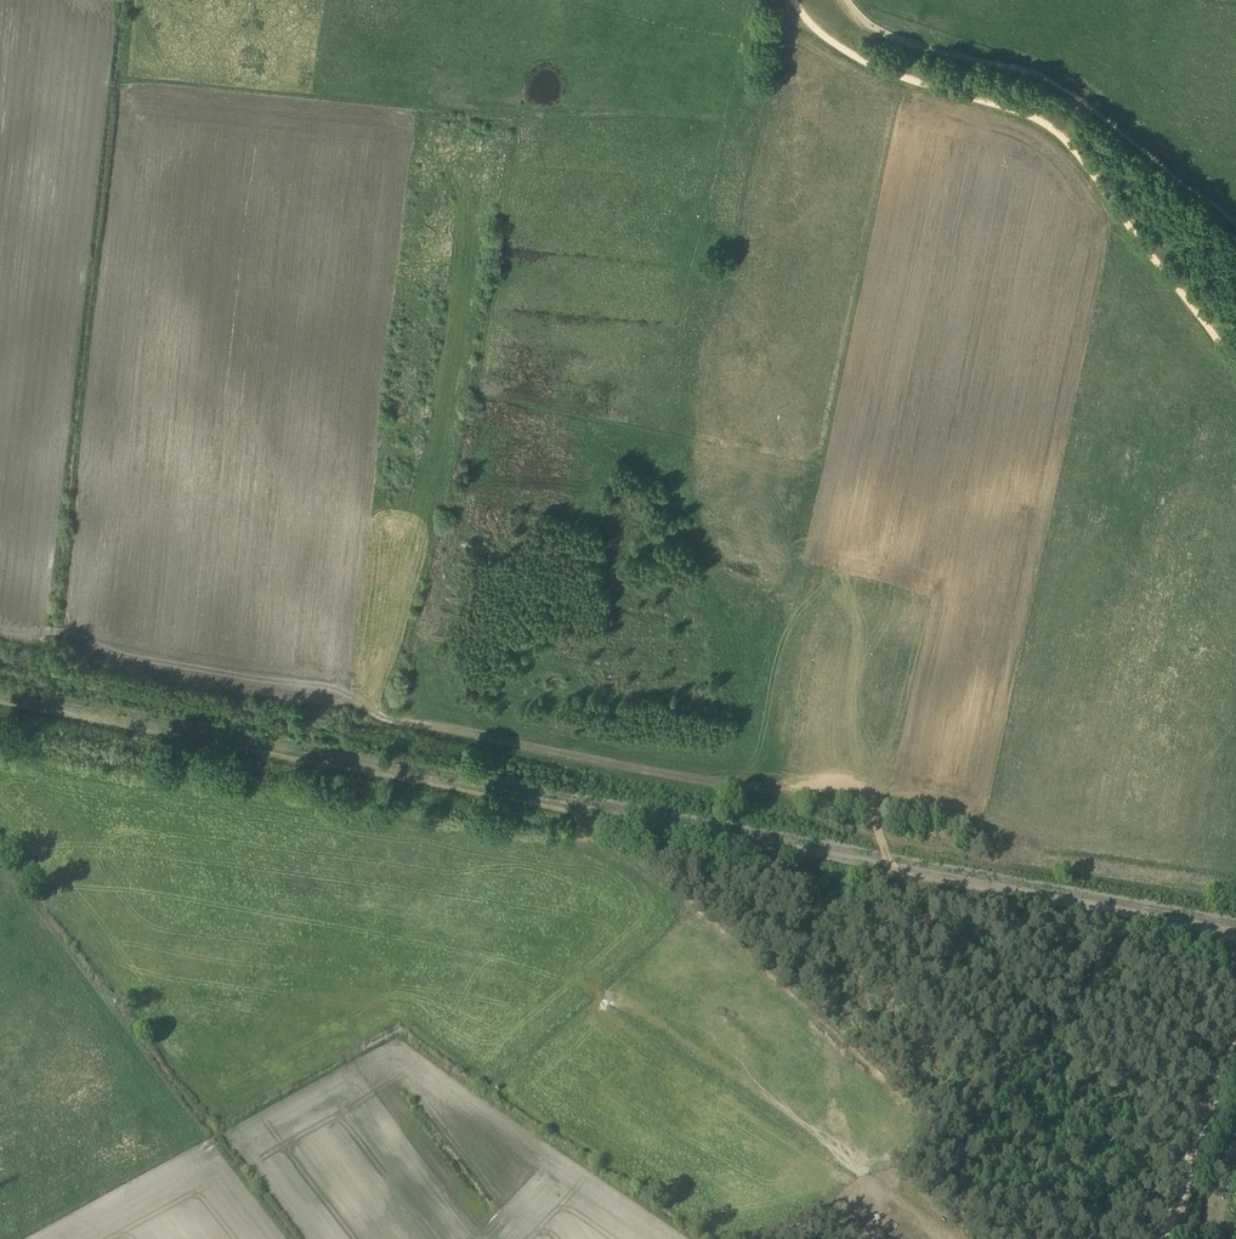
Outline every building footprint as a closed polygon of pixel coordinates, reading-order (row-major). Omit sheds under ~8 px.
[(1217,993),(1209,990),(1206,996),(1214,999),(1217,993)] [(1235,1179),(1235,1167),(1228,1158),(1217,1169),(1231,1184),(1235,1179)]
